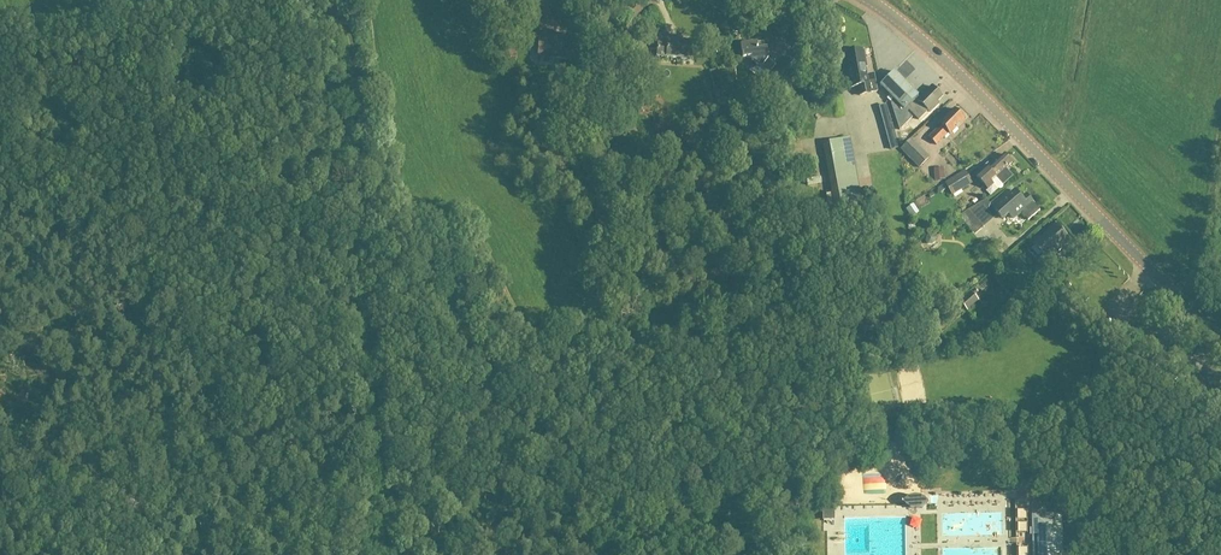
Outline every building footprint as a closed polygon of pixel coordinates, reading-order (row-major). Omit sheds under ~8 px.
[(883,42),(891,35),(886,30),(878,37),(883,42)] [(539,34),(538,56),(572,57),(573,38),(554,38),(555,35),(539,34)] [(690,59),(691,43),(668,42),(668,37),(658,36),(657,45),(648,44),(634,43),(633,57),(638,57),(638,70),(646,70),(648,50),(657,50),(656,57),(690,59)] [(742,59),(751,58),(751,61),(768,74),(775,65),(768,59),(766,49),(757,50),(756,43),(740,44),(742,59)] [(846,62),(849,79),(851,88),(858,87),(860,96),(870,94),(870,93),(877,92),(875,81),(868,82),(865,67),(867,67),(864,51),(862,51),(862,50),(847,52),(848,62),(846,62)] [(786,59),(774,75),(785,84),(798,68),(786,59)] [(908,110),(919,99),(916,96),(917,95),(894,71),(879,85),(893,99),(890,102),(899,130),(911,118),(906,112),(908,110)] [(712,84),(715,94),(722,93),(719,82),(712,84)] [(941,97),(932,87),(931,87),(919,99),(908,110),(918,120),(927,111),(929,112),(938,104),(936,102),(941,97)] [(964,120),(954,109),(953,109),(939,124),(940,125),(928,137),(936,145),(948,133),(949,135),(964,120)] [(769,134),(753,140),(759,156),(775,150),(769,134)] [(928,158),(912,141),(901,151),(918,168),(928,158)] [(841,205),(861,201),(851,147),(831,150),(841,205)] [(975,175),(985,187),(996,177),(1003,185),(1012,176),(1005,169),(1012,163),(1005,155),(989,169),(986,166),(975,175)] [(953,194),(973,182),(966,171),(947,183),(953,194)] [(1020,212),(1021,213),(1028,222),(1040,211),(1034,204),(1035,204),(1027,195),(1022,199),(1016,191),(1009,197),(1005,193),(992,205),(987,200),(958,217),(964,225),(967,223),(969,225),(975,220),(983,228),(992,220),(987,213),(992,209),(1002,219),(1008,214),(1012,219),(1020,212)] [(1056,225),(1033,246),(1047,262),(1071,241),(1056,225)] [(1047,274),(1041,266),(1025,280),(1031,288),(1047,274)] [(973,296),(977,293),(975,290),(960,303),(966,310),(977,301),(973,296)] [(1087,314),(1082,310),(1078,315),(1082,319),(1087,314)] [(895,487),(870,488),(870,501),(895,500),(895,487)] [(923,499),(908,499),(908,508),(923,508),(923,499)] [(1034,554),(1061,554),(1061,547),(1060,547),(1059,531),(1061,531),(1060,516),(1033,517),(1034,536),(1035,536),(1035,547),(1034,547),(1034,554)]
